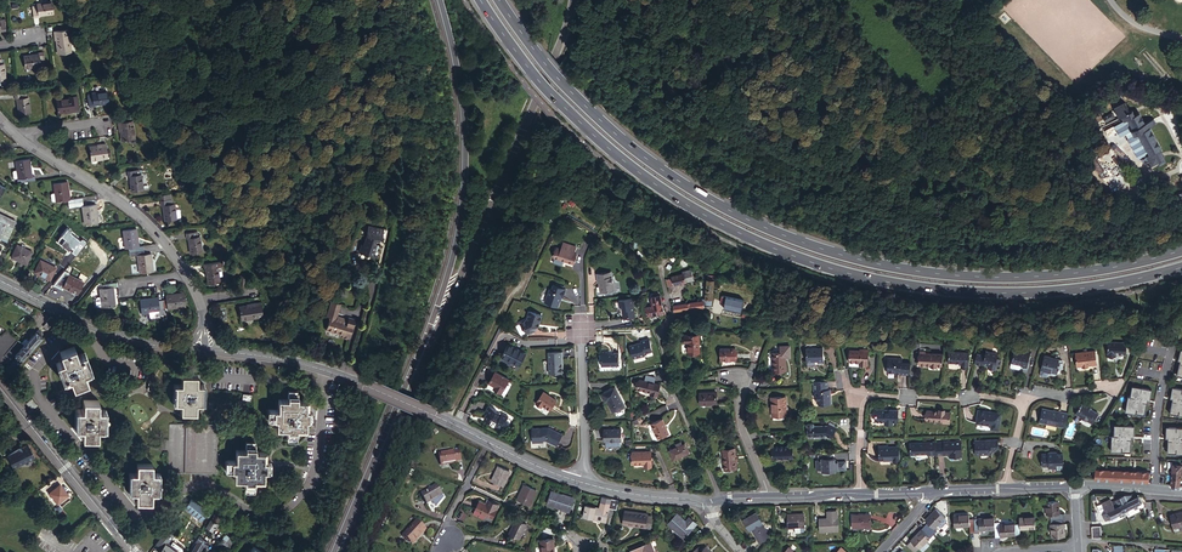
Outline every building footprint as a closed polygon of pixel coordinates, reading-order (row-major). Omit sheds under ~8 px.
[(53,13),(52,1),(37,3),(37,5),(33,6),(34,17),(38,16),(38,15),(53,13)] [(958,12),(951,18),(960,28),(967,22),(958,12)] [(71,51),(68,29),(54,31),(55,36),(57,35),(57,39),(56,39),(58,52),(71,51)] [(44,63),(43,51),(38,52),(38,54),(24,56),(25,67),(40,65),(40,63),(44,63)] [(108,102),(107,91),(92,93),(93,95),(88,95),(89,106),(94,106),(94,104),(108,102)] [(26,97),(26,92),(15,93),(16,98),(17,98),(19,113),(30,112),(28,97),(26,97)] [(69,110),(69,112),(79,111),(77,96),(56,99),(58,112),(65,111),(65,110),(69,110)] [(1117,108),(1121,117),(1125,115),(1127,121),(1136,117),(1141,127),(1138,129),(1141,135),(1135,137),(1146,159),(1150,157),(1161,151),(1164,150),(1153,128),(1160,125),(1158,120),(1157,119),(1148,123),(1143,113),(1138,115),(1136,110),(1132,111),(1128,102),(1117,108)] [(118,117),(119,127),(121,127),(121,130),(122,139),(135,138),(132,116),(118,117)] [(106,143),(101,143),(102,146),(98,146),(97,145),(90,146),(92,159),(108,157),(106,143)] [(1113,151),(1120,156),(1123,153),(1117,147),(1113,151)] [(1163,155),(1161,151),(1150,157),(1154,165),(1166,160),(1163,155)] [(21,182),(35,180),(35,176),(32,176),(29,159),(16,160),(17,170),(12,170),(13,178),(18,177),(18,178),(17,178),(18,182),(21,182)] [(1096,160),(1093,162),(1099,174),(1102,172),(1096,160)] [(143,189),(141,174),(139,174),(139,170),(128,171),(128,176),(130,176),(132,190),(143,189)] [(68,201),(68,203),(83,202),(82,198),(70,199),(67,181),(54,183),(55,192),(51,193),(52,201),(56,201),(65,200),(65,202),(68,201)] [(175,209),(174,203),(173,203),(172,199),(171,199),(162,200),(161,200),(162,205),(163,205),(165,220),(176,218),(175,209)] [(83,202),(68,203),(69,208),(82,206),(85,224),(98,222),(96,204),(83,206),(83,202)] [(16,221),(0,213),(0,236),(7,240),(16,221)] [(367,235),(381,238),(383,228),(369,225),(367,235)] [(129,247),(129,252),(144,250),(143,246),(139,246),(136,229),(123,230),(125,248),(129,247)] [(198,236),(197,231),(186,233),(187,238),(188,237),(190,253),(202,251),(200,236),(198,236)] [(380,242),(381,238),(367,235),(363,245),(361,252),(373,256),(375,249),(378,250),(379,245),(373,243),(374,240),(380,242)] [(575,264),(578,254),(575,253),(577,247),(564,243),(562,249),(558,248),(555,257),(575,264)] [(18,258),(18,260),(26,264),(32,251),(17,244),(12,255),(18,258)] [(144,250),(129,252),(130,255),(137,255),(140,272),(153,271),(151,253),(144,254),(144,250)] [(50,279),(56,267),(40,259),(34,271),(50,279)] [(217,267),(221,266),(223,266),(222,261),(204,264),(205,269),(206,268),(208,283),(214,282),(215,284),(217,284),(217,282),(219,281),(219,276),(217,267)] [(70,273),(65,270),(54,284),(62,288),(63,286),(71,289),(71,288),(73,289),(73,290),(78,293),(83,283),(75,280),(76,277),(69,274),(70,273)] [(688,273),(674,277),(677,286),(696,281),(694,270),(688,272),(688,273)] [(611,277),(610,272),(598,274),(599,283),(601,282),(602,292),(616,290),(614,277),(613,277),(611,277)] [(707,299),(714,300),(715,296),(717,282),(710,280),(707,299)] [(118,286),(117,282),(103,284),(103,288),(99,288),(101,297),(97,297),(96,299),(97,305),(98,306),(102,306),(116,305),(113,286),(118,286)] [(564,297),(567,289),(554,285),(552,290),(550,289),(546,302),(559,306),(562,297),(564,297)] [(162,300),(164,314),(169,314),(168,308),(185,306),(184,292),(166,294),(167,299),(162,300)] [(727,296),(726,304),(724,313),(730,315),(731,311),(736,312),(736,311),(739,298),(727,296)] [(160,315),(164,314),(162,300),(158,300),(158,297),(140,299),(142,312),(160,311),(160,315)] [(635,304),(634,298),(620,301),(621,307),(623,306),(625,318),(636,316),(634,304),(635,304)] [(744,299),(739,298),(736,311),(742,312),(744,299)] [(714,300),(707,299),(703,299),(704,301),(705,309),(712,307),(714,300)] [(345,332),(350,334),(355,319),(349,317),(348,319),(347,321),(336,318),(337,315),(340,303),(331,301),(327,315),(330,316),(326,329),(344,334),(345,332)] [(676,313),(705,309),(704,301),(677,306),(677,304),(674,305),(676,313)] [(247,305),(239,306),(241,319),(262,316),(260,302),(251,303),(251,306),(247,306),(247,305)] [(527,321),(521,324),(523,329),(525,330),(527,334),(530,335),(536,332),(539,324),(540,324),(542,316),(530,312),(527,321)] [(49,326),(52,328),(57,323),(49,316),(44,321),(45,322),(41,326),(45,330),(49,326)] [(38,330),(24,346),(30,351),(42,337),(40,336),(42,333),(38,330)] [(700,336),(686,337),(687,344),(689,344),(689,355),(701,355),(700,336)] [(645,353),(647,353),(653,351),(650,338),(642,340),(643,343),(638,344),(631,345),(634,359),(646,356),(645,353)] [(782,347),(774,347),(775,366),(786,366),(786,353),(792,353),(792,342),(782,342),(782,347)] [(1130,342),(1111,342),(1111,357),(1119,357),(1119,354),(1122,354),(1122,356),(1130,356),(1130,342)] [(521,366),(527,353),(509,344),(503,357),(521,366)] [(3,369),(9,375),(30,351),(24,346),(3,369)] [(60,351),(61,355),(64,354),(66,359),(63,360),(58,362),(65,380),(70,378),(73,386),(87,381),(84,373),(90,370),(84,353),(78,355),(74,346),(60,351)] [(903,364),(911,365),(911,352),(904,351),(904,348),(889,347),(888,361),(897,362),(897,360),(904,360),(904,363),(903,364)] [(739,348),(723,350),(724,362),(740,360),(739,348)] [(620,365),(620,353),(609,354),(609,350),(602,350),(603,366),(620,365)] [(824,366),(823,350),(806,351),(807,365),(818,364),(819,367),(824,366)] [(869,351),(861,350),(861,352),(851,352),(850,362),(861,363),(860,365),(868,366),(869,351)] [(978,353),(976,364),(984,366),(985,364),(990,365),(989,368),(991,369),(992,370),(996,371),(997,370),(999,370),(1000,366),(1003,367),(1005,360),(1000,359),(1001,354),(988,350),(987,355),(978,353)] [(1021,354),(1014,353),(1013,366),(1022,367),(1022,369),(1029,369),(1030,352),(1022,351),(1021,354)] [(564,363),(564,352),(549,352),(550,373),(564,372),(563,363),(564,363)] [(1081,368),(1086,367),(1092,367),(1100,366),(1099,353),(1079,354),(1081,368)] [(942,368),(943,356),(927,355),(921,355),(921,367),(931,367),(931,370),(937,370),(937,368),(942,368)] [(963,368),(962,372),(969,374),(972,359),(954,355),(952,366),(963,368)] [(1061,370),(1064,371),(1066,365),(1064,365),(1061,365),(1062,361),(1047,357),(1044,370),(1060,374),(1061,370)] [(490,382),(496,386),(498,387),(496,389),(503,393),(510,380),(496,372),(490,382)] [(209,381),(194,380),(194,389),(188,389),(187,408),(193,408),(193,417),(208,418),(209,409),(214,409),(215,390),(209,390),(206,390),(206,385),(209,385),(209,381)] [(640,389),(653,392),(655,392),(655,394),(659,395),(661,385),(642,380),(640,389)] [(832,407),(832,392),(828,392),(828,383),(812,383),(812,393),(817,393),(816,396),(816,404),(820,407),(832,407)] [(283,388),(274,388),(273,398),(266,398),(265,408),(273,409),(273,417),(283,418),(283,425),(291,425),(291,420),(301,421),(301,410),(301,406),(304,406),(305,401),(302,401),(302,391),(293,390),(293,386),(283,386),(283,388)] [(1128,412),(1148,416),(1150,403),(1150,401),(1153,401),(1155,390),(1135,386),(1133,397),(1131,397),(1128,412)] [(626,406),(616,387),(602,394),(606,402),(608,401),(614,413),(626,406)] [(1172,414),(1181,416),(1181,389),(1176,388),(1173,399),(1176,399),(1175,402),(1172,414)] [(551,410),(558,400),(545,392),(537,403),(543,407),(544,405),(551,410)] [(717,392),(698,393),(699,404),(717,402),(717,392)] [(785,395),(770,394),(770,401),(771,401),(770,415),(785,415),(785,395)] [(31,398),(26,402),(31,408),(37,404),(31,398)] [(77,429),(82,429),(85,429),(85,434),(82,434),(82,438),(98,439),(98,430),(103,430),(104,412),(98,412),(98,403),(83,403),(83,412),(77,411),(77,429)] [(1100,416),(1084,405),(1077,415),(1093,426),(1100,416)] [(503,429),(510,416),(504,413),(503,414),(497,411),(498,410),(489,406),(485,413),(488,414),(485,419),(491,422),(492,421),(497,424),(496,425),(503,429)] [(1067,427),(1070,416),(1055,412),(1054,413),(1044,410),(1040,424),(1058,428),(1059,425),(1067,427)] [(890,413),(874,411),(874,423),(885,423),(885,425),(894,425),(894,423),(898,423),(898,412),(890,411),(890,413)] [(927,414),(926,423),(943,424),(943,426),(950,427),(951,415),(944,415),(945,413),(939,412),(939,414),(927,414)] [(1001,419),(978,414),(975,426),(990,429),(990,433),(997,435),(1001,419)] [(670,433),(664,419),(653,424),(659,438),(670,433)] [(219,423),(170,421),(168,474),(216,476),(219,423)] [(1113,452),(1133,453),(1134,440),(1133,440),(1133,438),(1136,438),(1137,427),(1117,425),(1116,436),(1114,436),(1113,452)] [(825,437),(832,441),(836,434),(838,431),(829,427),(828,429),(813,429),(813,440),(821,440),(820,437),(825,437)] [(1169,454),(1181,455),(1181,428),(1169,427),(1168,439),(1171,439),(1171,441),(1170,441),(1169,454)] [(558,445),(563,434),(550,428),(534,429),(534,442),(544,442),(544,440),(547,440),(558,445)] [(623,441),(622,428),(605,429),(605,441),(623,441)] [(25,442),(19,446),(21,450),(19,452),(18,450),(14,452),(6,457),(12,467),(17,464),(18,467),(19,466),(19,465),(34,455),(25,442)] [(685,444),(683,444),(678,446),(670,450),(674,459),(689,452),(685,444)] [(999,444),(974,445),(975,460),(990,460),(990,458),(993,458),(999,452),(999,444)] [(944,449),(936,449),(936,457),(936,460),(949,459),(949,462),(962,461),(961,445),(944,446),(944,449)] [(736,446),(723,447),(725,468),(738,467),(736,446)] [(789,446),(769,446),(769,464),(789,465),(789,446)] [(936,449),(936,446),(912,447),(912,462),(916,462),(916,459),(929,458),(929,461),(936,460),(936,457),(936,449)] [(900,466),(899,451),(886,451),(886,449),(879,449),(879,463),(892,463),(892,466),(900,466)] [(437,455),(439,466),(455,463),(455,462),(460,461),(458,451),(437,455)] [(646,465),(653,465),(653,451),(635,451),(635,464),(646,463),(646,465)] [(248,454),(238,453),(238,463),(229,463),(229,474),(238,474),(237,483),(247,483),(246,493),(256,492),(256,486),(265,486),(265,475),(265,471),(269,471),(269,466),(265,466),(266,456),(257,456),(258,452),(248,452),(248,454)] [(1042,469),(1052,468),(1051,465),(1057,465),(1056,468),(1057,471),(1064,471),(1063,455),(1057,456),(1057,453),(1049,453),(1049,455),(1041,456),(1042,469)] [(834,462),(833,456),(826,456),(826,461),(826,464),(821,464),(817,464),(817,466),(816,466),(815,467),(815,468),(815,469),(815,470),(815,471),(816,472),(817,472),(817,475),(822,475),(822,477),(829,477),(829,478),(835,479),(835,477),(837,477),(837,476),(847,475),(846,467),(838,467),(836,464),(837,462),(834,462)] [(1174,465),(1172,485),(1174,486),(1177,486),(1180,486),(1181,466),(1174,465)] [(132,493),(137,494),(140,494),(140,498),(137,498),(137,503),(152,504),(152,494),(159,495),(159,476),(153,476),(153,466),(138,466),(138,475),(132,475),(132,493)] [(1095,468),(1095,478),(1149,481),(1149,471),(1095,468)] [(487,470),(482,482),(497,488),(502,477),(487,470)] [(519,477),(513,488),(534,498),(539,486),(519,477)] [(67,494),(59,484),(48,492),(57,502),(67,494)] [(420,495),(427,505),(441,496),(435,486),(420,495)] [(567,510),(572,499),(551,489),(546,501),(567,510)] [(1118,505),(1132,498),(1131,496),(1130,494),(1124,494),(1115,499),(1116,500),(1118,505)] [(1122,512),(1143,502),(1139,495),(1132,498),(1118,505),(1122,512)] [(192,498),(185,507),(200,520),(208,511),(192,498)] [(1106,510),(1118,505),(1116,500),(1112,502),(1110,499),(1102,503),(1105,511),(1106,510)] [(496,504),(488,501),(486,506),(483,505),(477,502),(471,515),(481,520),(483,516),(490,519),(496,504)] [(1046,514),(1046,519),(1058,519),(1058,513),(1055,514),(1054,501),(1041,501),(1041,514),(1046,514)] [(942,504),(937,508),(944,516),(949,511),(942,504)] [(603,505),(601,511),(610,513),(612,507),(603,505)] [(1110,518),(1122,512),(1118,505),(1106,510),(1110,518)] [(1181,520),(1181,506),(1170,509),(1173,521),(1181,520)] [(585,519),(594,521),(594,519),(603,522),(602,523),(607,524),(610,513),(601,511),(588,507),(585,519)] [(841,511),(833,511),(833,519),(824,520),(824,532),(843,531),(843,519),(841,519),(841,511)] [(927,523),(924,526),(932,534),(935,531),(934,529),(943,520),(934,511),(925,520),(927,523)] [(648,516),(626,512),(624,526),(651,531),(653,519),(648,518),(648,516)] [(760,513),(748,520),(754,530),(755,529),(764,544),(774,538),(765,523),(766,523),(760,513)] [(808,514),(792,514),(792,527),(809,527),(808,514)] [(968,526),(969,533),(974,533),(973,521),(968,522),(968,514),(952,515),(953,527),(968,526)] [(212,515),(209,519),(216,523),(218,520),(212,515)] [(672,526),(690,539),(702,525),(694,519),(691,524),(689,523),(690,521),(681,515),(672,526)] [(875,515),(857,516),(857,529),(876,528),(875,515)] [(1034,529),(1033,517),(1018,518),(1019,525),(1013,525),(1014,536),(1014,537),(1019,536),(1019,530),(1034,529)] [(973,521),(974,533),(980,533),(979,530),(994,529),(994,526),(994,518),(978,518),(979,521),(973,521)] [(216,523),(209,519),(204,528),(211,532),(216,523)] [(1046,519),(1047,537),(1061,536),(1060,523),(1058,523),(1058,519),(1046,519)] [(526,524),(516,520),(509,535),(519,539),(526,524)] [(218,524),(216,523),(211,532),(209,536),(211,537),(218,524)] [(1013,525),(1013,524),(999,525),(999,526),(994,526),(994,529),(995,538),(999,538),(999,536),(1014,536),(1013,525)] [(1135,532),(1143,530),(1141,524),(1133,527),(1135,532)] [(418,526),(403,539),(410,546),(421,537),(422,539),(426,535),(418,526)] [(924,526),(911,539),(920,548),(929,539),(928,538),(932,534),(924,526)] [(1101,527),(1092,526),(1092,537),(1101,538),(1101,527)] [(211,532),(204,528),(200,535),(193,548),(199,551),(204,544),(205,542),(209,536),(211,532)] [(156,545),(161,548),(164,544),(175,551),(176,551),(177,551),(169,545),(166,542),(172,534),(171,533),(167,531),(156,545)] [(199,534),(191,547),(193,548),(200,535),(199,534)] [(224,535),(217,546),(226,551),(233,541),(224,535)] [(552,540),(540,540),(540,551),(552,551),(552,540)] [(169,545),(177,551),(176,551),(181,551),(181,549),(171,541),(169,545)] [(164,544),(161,548),(158,551),(175,551),(164,544)] [(787,551),(788,551),(803,551),(796,544),(792,547),(791,546),(788,548),(789,549),(787,551)]
